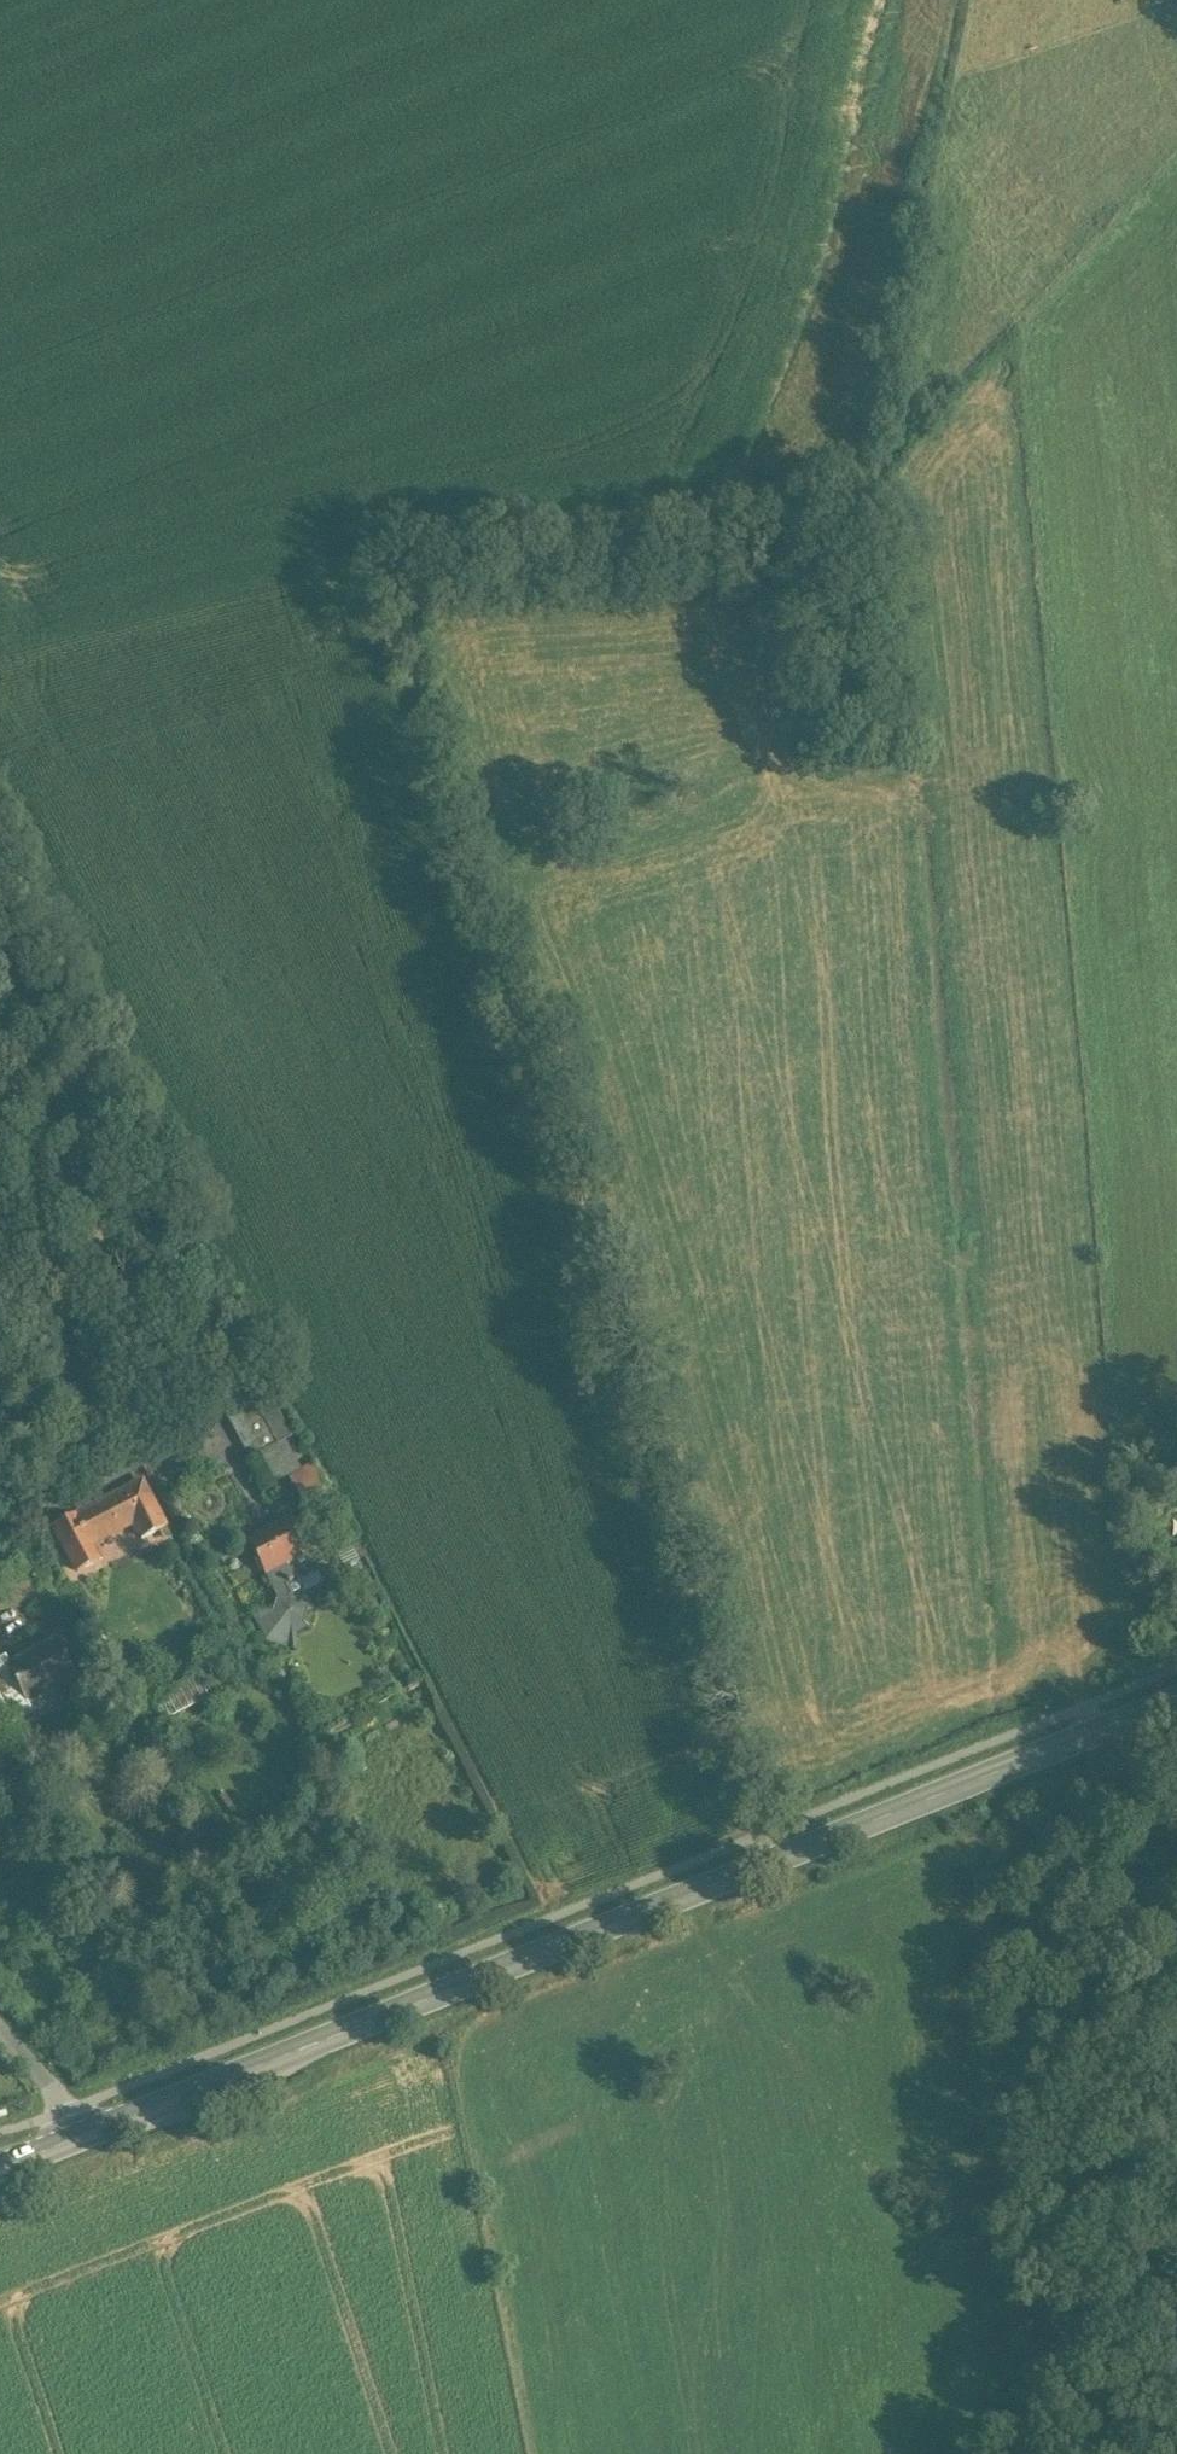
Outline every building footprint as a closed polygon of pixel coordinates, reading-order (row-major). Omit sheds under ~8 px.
[(226,1417),(250,1404),(243,1389),(219,1402),(226,1417)] [(292,1438),(269,1396),(251,1405),(273,1447),(259,1455),(274,1484),(288,1477),(300,1471),(285,1442),(292,1438)] [(273,1447),(251,1405),(250,1404),(226,1417),(249,1460),(259,1455),(273,1447)] [(332,1501),(314,1464),(300,1471),(288,1477),(306,1511),(301,1514),(312,1536),(323,1530),(331,1546),(346,1538),(328,1503),(332,1501)] [(142,1482),(76,1515),(54,1526),(78,1572),(100,1561),(91,1545),(133,1523),(142,1540),(165,1528),(142,1482)] [(290,1519),(247,1541),(257,1560),(253,1562),(259,1573),(263,1571),(274,1594),(293,1584),(283,1566),(307,1553),(290,1519)] [(346,1538),(331,1546),(344,1569),(345,1569),(358,1562),(346,1538)] [(293,1584),(274,1594),(277,1600),(277,1601),(276,1602),(272,1613),(252,1615),(252,1616),(253,1616),(266,1642),(293,1650),(294,1651),(295,1650),(294,1634),(306,1627),(308,1629),(309,1628),(304,1624),(308,1612),(314,1612),(314,1610),(311,1610),(304,1597),(306,1595),(324,1585),(307,1553),(283,1566),(293,1584)] [(358,1562),(345,1569),(346,1571),(343,1572),(349,1584),(365,1576),(358,1562)] [(0,1660),(0,1700),(12,1724),(33,1713),(29,1704),(76,1679),(56,1640),(8,1665),(5,1658),(0,1660)]
